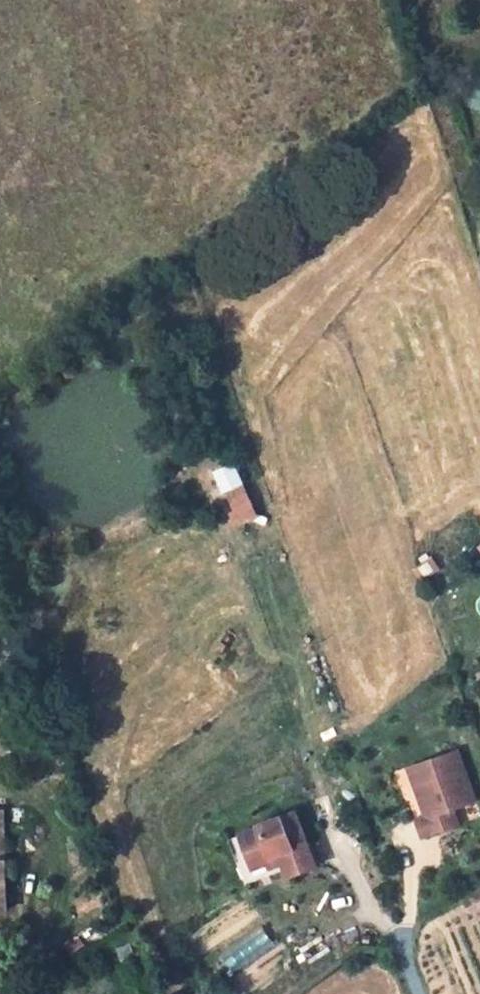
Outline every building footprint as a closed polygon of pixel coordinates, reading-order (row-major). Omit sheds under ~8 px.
[(234,526),(256,517),(233,460),(210,469),(234,526)] [(420,821),(426,837),(461,824),(456,810),(479,802),(461,752),(440,759),(446,776),(419,786),(431,817),(420,821)] [(413,769),(419,786),(446,776),(440,759),(413,769)] [(243,838),(253,866),(271,860),(272,862),(282,864),(285,864),(287,868),(291,880),(319,870),(298,814),(260,828),(261,831),(243,838)] [(276,872),(287,868),(285,864),(282,864),(272,862),(271,860),(253,866),(256,873),(274,867),(276,872)] [(135,959),(129,944),(119,947),(126,962),(135,959)]
